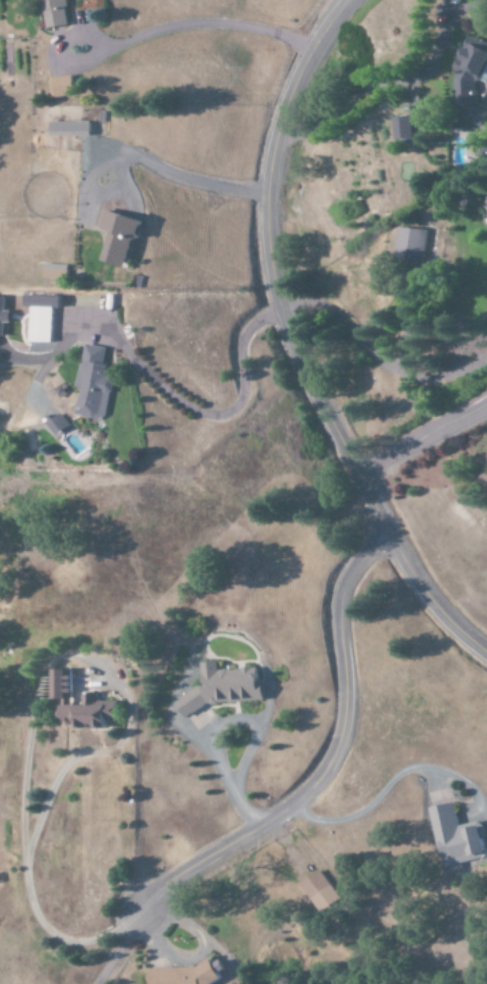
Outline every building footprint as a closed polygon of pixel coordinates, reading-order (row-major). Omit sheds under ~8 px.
[(71,26),(68,0),(42,0),(46,29),(71,26)] [(471,36),(469,36),(462,55),(462,59),(457,72),(460,73),(458,78),(458,106),(454,114),(482,125),(486,125),(486,107),(477,102),(477,81),(486,81),(486,43),(471,36)] [(414,139),(412,117),(395,118),(398,141),(414,139)] [(52,136),(92,137),(92,123),(52,122),(52,136)] [(128,269),(136,241),(142,243),(148,222),(108,211),(102,230),(111,232),(103,262),(128,269)] [(429,231),(401,228),(399,250),(432,253),(433,244),(427,244),(429,231)] [(68,266),(47,265),(46,280),(68,281),(68,266)] [(55,309),(63,309),(63,297),(29,296),(28,315),(33,315),(32,343),(54,344),(55,309)] [(0,297),(0,338),(8,338),(8,323),(14,323),(14,312),(8,312),(7,297),(0,297)] [(78,416),(108,421),(115,380),(105,378),(110,349),(86,344),(78,388),(83,389),(78,416)] [(55,437),(70,430),(62,416),(48,423),(55,437)] [(187,718),(209,705),(268,699),(268,694),(264,687),(263,681),(255,668),(221,671),(220,662),(204,663),(206,684),(177,702),(187,718)] [(121,701),(101,701),(101,693),(79,693),(79,670),(60,669),(59,701),(67,701),(67,725),(81,725),(81,728),(111,728),(111,722),(121,722),(121,701)] [(440,847),(445,846),(449,867),(486,859),(486,837),(484,825),(462,830),(456,803),(431,809),(440,847)] [(343,899),(322,870),(303,884),(324,913),(343,899)] [(151,983),(218,983),(225,980),(214,959),(198,967),(150,969),(151,983)]
